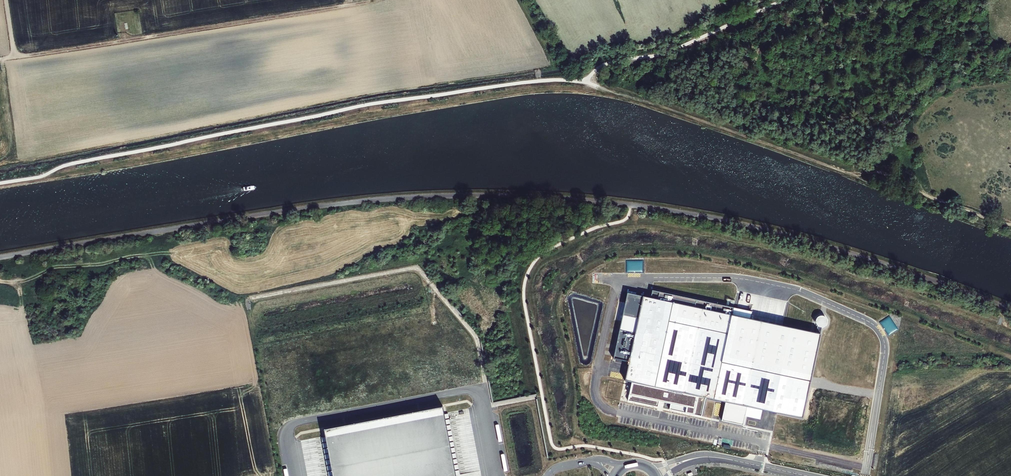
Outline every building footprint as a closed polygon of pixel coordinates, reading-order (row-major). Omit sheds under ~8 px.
[(324,427),(333,475),(457,475),(443,404),(324,427)]
